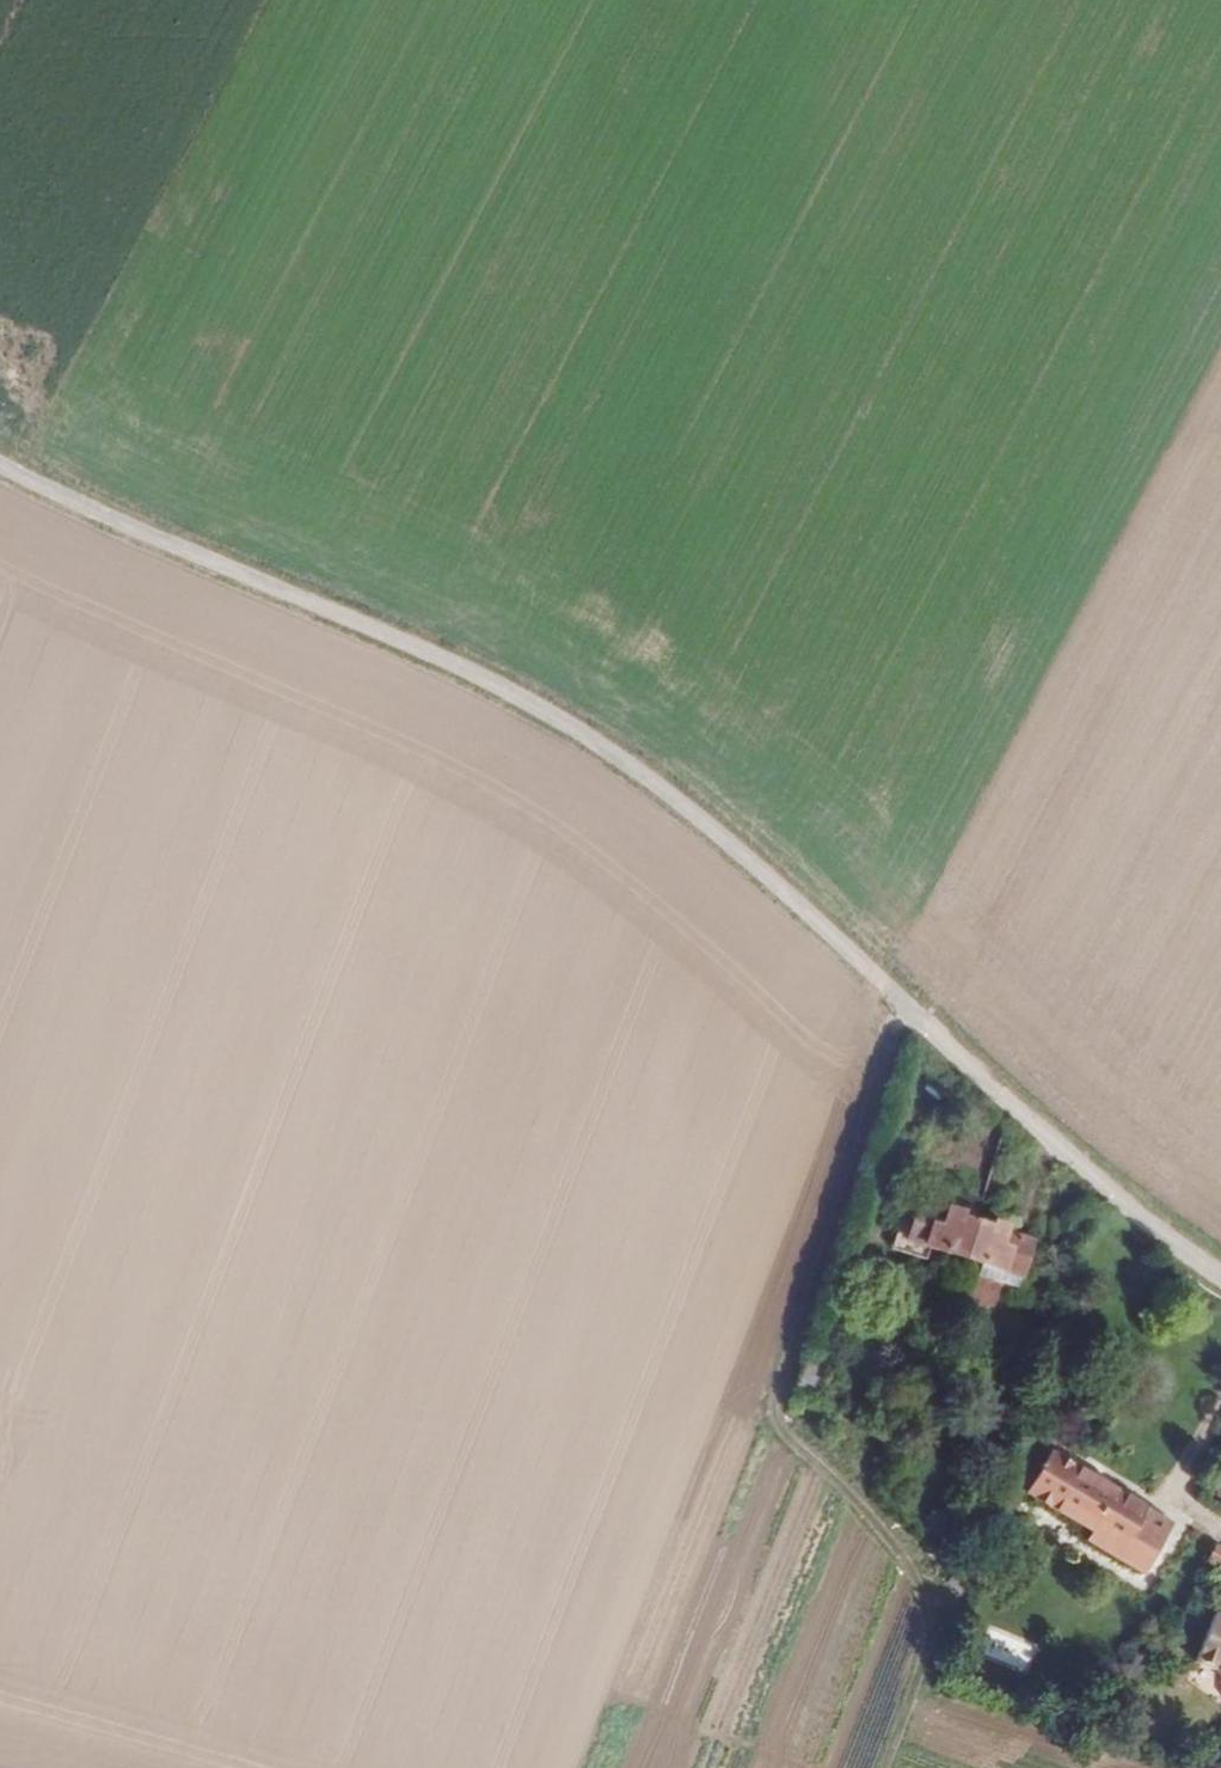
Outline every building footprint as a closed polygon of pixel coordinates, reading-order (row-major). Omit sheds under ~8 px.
[(951,1256),(968,1201),(932,1189),(926,1204),(901,1197),(885,1249),(924,1261),(928,1248),(951,1256)] [(1008,1274),(1022,1232),(1001,1226),(1005,1213),(968,1201),(951,1256),(969,1261),(992,1269),(1008,1274)] [(981,1303),(989,1280),(992,1269),(969,1261),(956,1296),(981,1303)] [(1005,1285),(1008,1274),(992,1269),(989,1280),(1005,1285)] [(1132,1498),(1050,1447),(1023,1489),(1090,1532),(1095,1526),(1149,1558),(1171,1523),(1132,1498)] [(1218,1549),(1213,1558),(1220,1562),(1220,1551),(1218,1549)] [(1197,1613),(1195,1665),(1219,1665),(1220,1668),(1220,1613),(1197,1613)]
